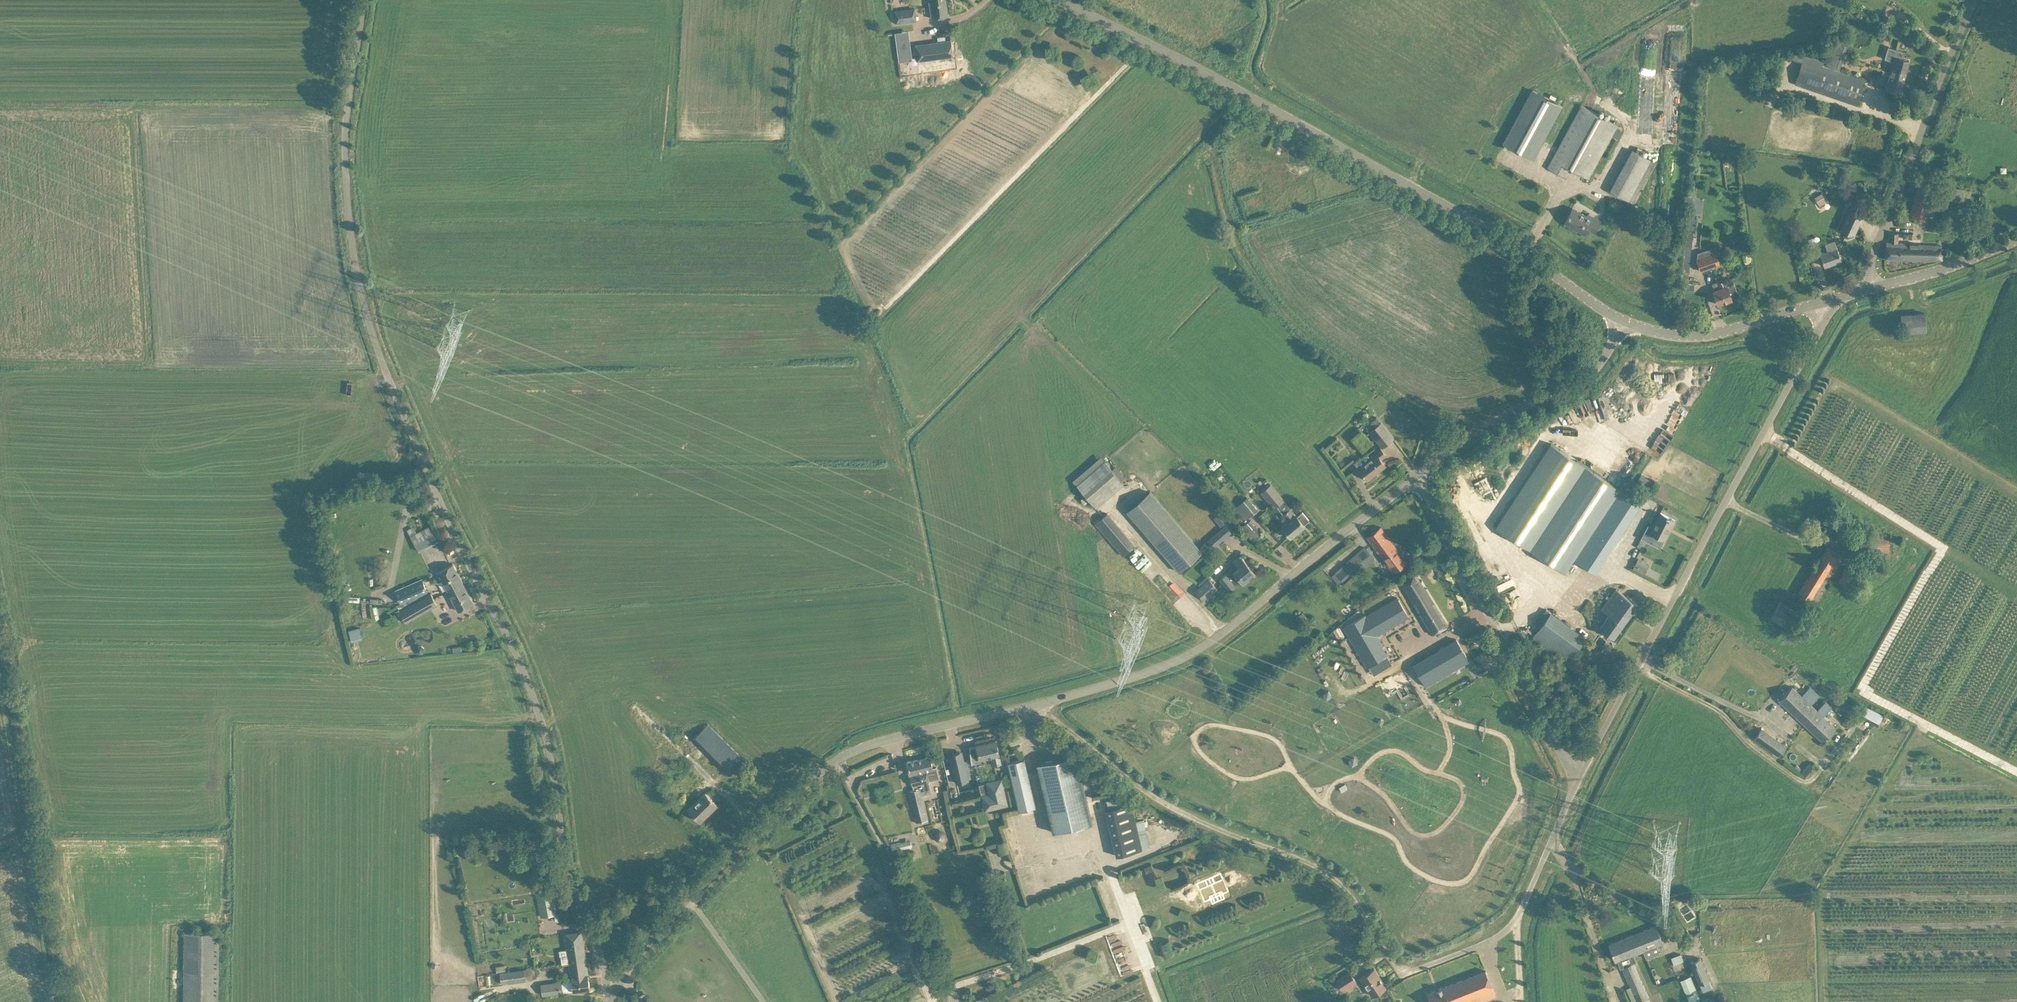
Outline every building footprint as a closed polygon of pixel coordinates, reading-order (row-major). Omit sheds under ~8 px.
[(932,18),(948,16),(946,0),(930,0),(932,18)] [(894,10),(896,23),(917,20),(915,7),(894,10)] [(915,43),(917,60),(953,56),(951,39),(915,43)] [(1826,65),(1840,69),(1847,45),(1834,41),(1826,65)] [(910,46),(897,48),(899,62),(912,60),(910,46)] [(1884,58),(1893,61),(1885,87),(1899,92),(1909,60),(1903,58),(1905,51),(1888,46),(1884,58)] [(1789,58),(1802,62),(1795,83),(1857,104),(1865,80),(1823,66),(1825,60),(1792,49),(1789,58)] [(1532,158),(1561,105),(1533,90),(1504,143),(1532,158)] [(1549,165),(1568,176),(1573,168),(1589,177),(1619,124),(1584,103),(1549,165)] [(1633,194),(1615,183),(1611,190),(1629,200),(1633,194)] [(1910,216),(1927,220),(1934,191),(1917,187),(1910,216)] [(1822,192),(1814,196),(1819,205),(1827,201),(1822,192)] [(1564,222),(1585,234),(1588,228),(1595,232),(1601,220),(1588,213),(1587,215),(1572,207),(1564,222)] [(1840,229),(1854,235),(1863,215),(1850,209),(1840,229)] [(1886,259),(1941,260),(1942,245),(1919,243),(1919,241),(1917,241),(1916,243),(1897,242),(1898,232),(1890,232),(1890,241),(1886,241),(1886,259)] [(1820,253),(1821,256),(1824,265),(1841,259),(1834,240),(1825,244),(1827,250),(1820,253)] [(1696,258),(1700,270),(1720,263),(1715,251),(1696,258)] [(1713,290),(1714,294),(1718,304),(1732,299),(1727,285),(1725,279),(1717,281),(1719,288),(1713,290)] [(1902,332),(1926,331),(1926,311),(1902,312),(1902,332)] [(1778,337),(1781,344),(1790,340),(1788,333),(1778,337)] [(1371,432),(1368,434),(1371,438),(1374,436),(1382,446),(1393,438),(1381,422),(1370,431),(1371,432)] [(1565,572),(1574,558),(1594,572),(1641,502),(1620,489),(1621,488),(1551,443),(1496,527),(1565,572)] [(1371,458),(1359,467),(1367,478),(1385,464),(1380,458),(1385,455),(1380,447),(1369,456),(1371,458)] [(1096,506),(1124,482),(1102,457),(1074,482),(1096,506)] [(1648,491),(1654,481),(1642,474),(1636,484),(1648,491)] [(1288,520),(1282,526),(1291,537),(1305,525),(1304,524),(1309,519),(1302,511),(1297,515),(1296,514),(1295,514),(1284,500),(1271,483),(1261,491),(1274,507),(1277,506),(1283,513),(1283,514),(1288,520)] [(1178,571),(1202,551),(1151,489),(1127,508),(1178,571)] [(1233,509),(1243,521),(1258,509),(1247,496),(1233,509)] [(1828,506),(1821,516),(1829,522),(1836,512),(1828,506)] [(1095,522),(1123,555),(1136,543),(1108,511),(1095,522)] [(1652,532),(1647,541),(1658,547),(1663,538),(1665,539),(1675,519),(1666,515),(1660,512),(1650,531),(1652,532)] [(1241,527),(1253,542),(1262,535),(1250,520),(1241,527)] [(438,540),(430,524),(410,534),(417,549),(438,540)] [(1226,525),(1208,540),(1213,546),(1231,531),(1226,525)] [(1367,536),(1393,572),(1406,562),(1381,527),(1367,536)] [(1867,552),(1888,552),(1889,540),(1867,540),(1867,552)] [(1335,572),(1340,578),(1371,554),(1365,546),(1335,572)] [(1831,571),(1841,554),(1828,546),(1799,591),(1815,602),(1830,579),(1830,577),(1833,572),(1831,571)] [(1219,579),(1230,591),(1241,581),(1243,583),(1255,573),(1240,555),(1234,560),(1239,566),(1234,571),(1231,568),(1219,579)] [(1649,565),(1651,559),(1639,555),(1637,561),(1649,565)] [(1632,568),(1645,573),(1648,566),(1635,561),(1632,568)] [(438,571),(448,590),(463,583),(453,563),(438,571)] [(1838,581),(1846,585),(1849,582),(1854,585),(1859,575),(1854,572),(1855,570),(1847,566),(1838,581)] [(1415,573),(1401,582),(1413,603),(1414,603),(1421,613),(1420,614),(1431,634),(1447,625),(1415,573)] [(394,589),(401,604),(407,605),(428,592),(428,591),(422,577),(394,589)] [(1196,590),(1204,599),(1217,588),(1209,578),(1196,590)] [(463,583),(448,590),(459,610),(473,603),(463,583)] [(1616,588),(1604,605),(1626,621),(1638,604),(1616,588)] [(407,605),(401,604),(403,607),(399,609),(406,622),(438,604),(430,591),(428,592),(407,605)] [(1365,614),(1344,627),(1367,667),(1389,654),(1377,634),(1387,628),(1387,629),(1388,628),(1387,627),(1397,622),(1397,623),(1398,622),(1397,621),(1407,616),(1407,617),(1408,616),(1397,597),(1396,597),(1397,598),(1387,604),(1386,603),(1386,604),(1377,610),(1376,609),(1376,610),(1366,616),(1365,614)] [(1769,618),(1788,630),(1793,623),(1800,611),(1780,599),(1773,611),(1769,618)] [(374,618),(380,616),(375,605),(370,607),(374,618)] [(1626,621),(1604,605),(1602,608),(1609,614),(1599,628),(1614,638),(1626,621)] [(1534,625),(1539,628),(1533,636),(1568,662),(1586,637),(1546,609),(1534,625)] [(1295,617),(1301,624),(1307,619),(1302,612),(1295,617)] [(348,628),(351,641),(363,638),(360,626),(348,628)] [(1409,658),(1421,679),(1448,664),(1445,660),(1462,651),(1453,633),(1411,657),(1409,658)] [(1577,656),(1570,666),(1584,676),(1587,672),(1584,669),(1588,664),(1577,656)] [(1594,680),(1586,675),(1582,681),(1590,686),(1594,680)] [(1786,692),(1779,699),(1823,741),(1829,733),(1835,727),(1823,716),(1832,707),(1825,701),(1817,710),(1811,704),(1819,695),(1810,686),(1801,695),(1792,686),(1786,692)] [(1887,723),(1889,718),(1865,705),(1859,716),(1877,725),(1880,719),(1887,723)] [(707,751),(730,774),(744,759),(737,752),(708,723),(696,735),(710,749),(707,751)] [(1753,739),(1778,756),(1786,746),(1761,728),(1753,739)] [(999,753),(999,750),(996,740),(977,744),(977,746),(970,747),(969,747),(972,763),(973,763),(972,762),(981,761),(981,758),(991,755),(994,765),(1001,763),(999,754),(999,753)] [(1037,763),(1053,831),(1092,822),(1076,753),(1037,763)] [(930,756),(907,761),(912,784),(914,789),(909,790),(913,807),(914,807),(917,821),(928,819),(922,794),(931,792),(929,780),(938,778),(936,767),(933,767),(932,765),(930,756)] [(1010,761),(1021,810),(1037,806),(1025,758),(1010,761)] [(964,761),(952,764),(955,776),(967,773),(964,761)] [(990,793),(983,795),(986,809),(1008,804),(1002,778),(988,782),(990,793)] [(957,782),(958,791),(971,789),(970,780),(957,782)] [(689,808),(700,820),(717,804),(706,792),(689,808)] [(863,799),(859,801),(864,812),(868,810),(863,799)] [(1106,808),(1117,855),(1142,849),(1131,802),(1106,808)] [(533,839),(534,846),(544,844),(543,837),(533,839)] [(902,848),(901,841),(891,844),(892,851),(902,848)] [(1208,878),(1196,884),(1204,902),(1210,899),(1212,904),(1218,901),(1224,898),(1222,894),(1228,891),(1220,873),(1208,878)] [(536,891),(540,916),(556,913),(552,888),(549,889),(548,882),(536,885),(537,891),(536,891)] [(1609,944),(1615,961),(1663,943),(1656,925),(1609,944)] [(586,960),(582,931),(565,933),(568,955),(561,956),(562,963),(569,962),(586,960)] [(218,932),(184,932),(183,1001),(218,1001),(218,932)] [(1671,956),(1674,963),(1683,959),(1680,952),(1671,956)] [(1709,980),(1700,958),(1690,961),(1699,984),(1709,980)] [(586,960),(569,962),(573,990),(590,988),(586,960)] [(1636,1001),(1651,1001),(1649,997),(1633,961),(1621,967),(1636,1001)] [(526,980),(524,968),(499,971),(501,982),(508,981),(508,982),(526,980)] [(1361,977),(1364,982),(1363,984),(1365,988),(1368,988),(1372,995),(1386,986),(1374,968),(1361,977)] [(1428,993),(1431,1001),(1478,1001),(1496,995),(1486,970),(1428,993)] [(1336,980),(1343,989),(1356,980),(1350,971),(1336,980)] [(1680,980),(1685,993),(1696,989),(1690,976),(1680,980)] [(540,983),(542,995),(563,992),(562,979),(540,983)]
